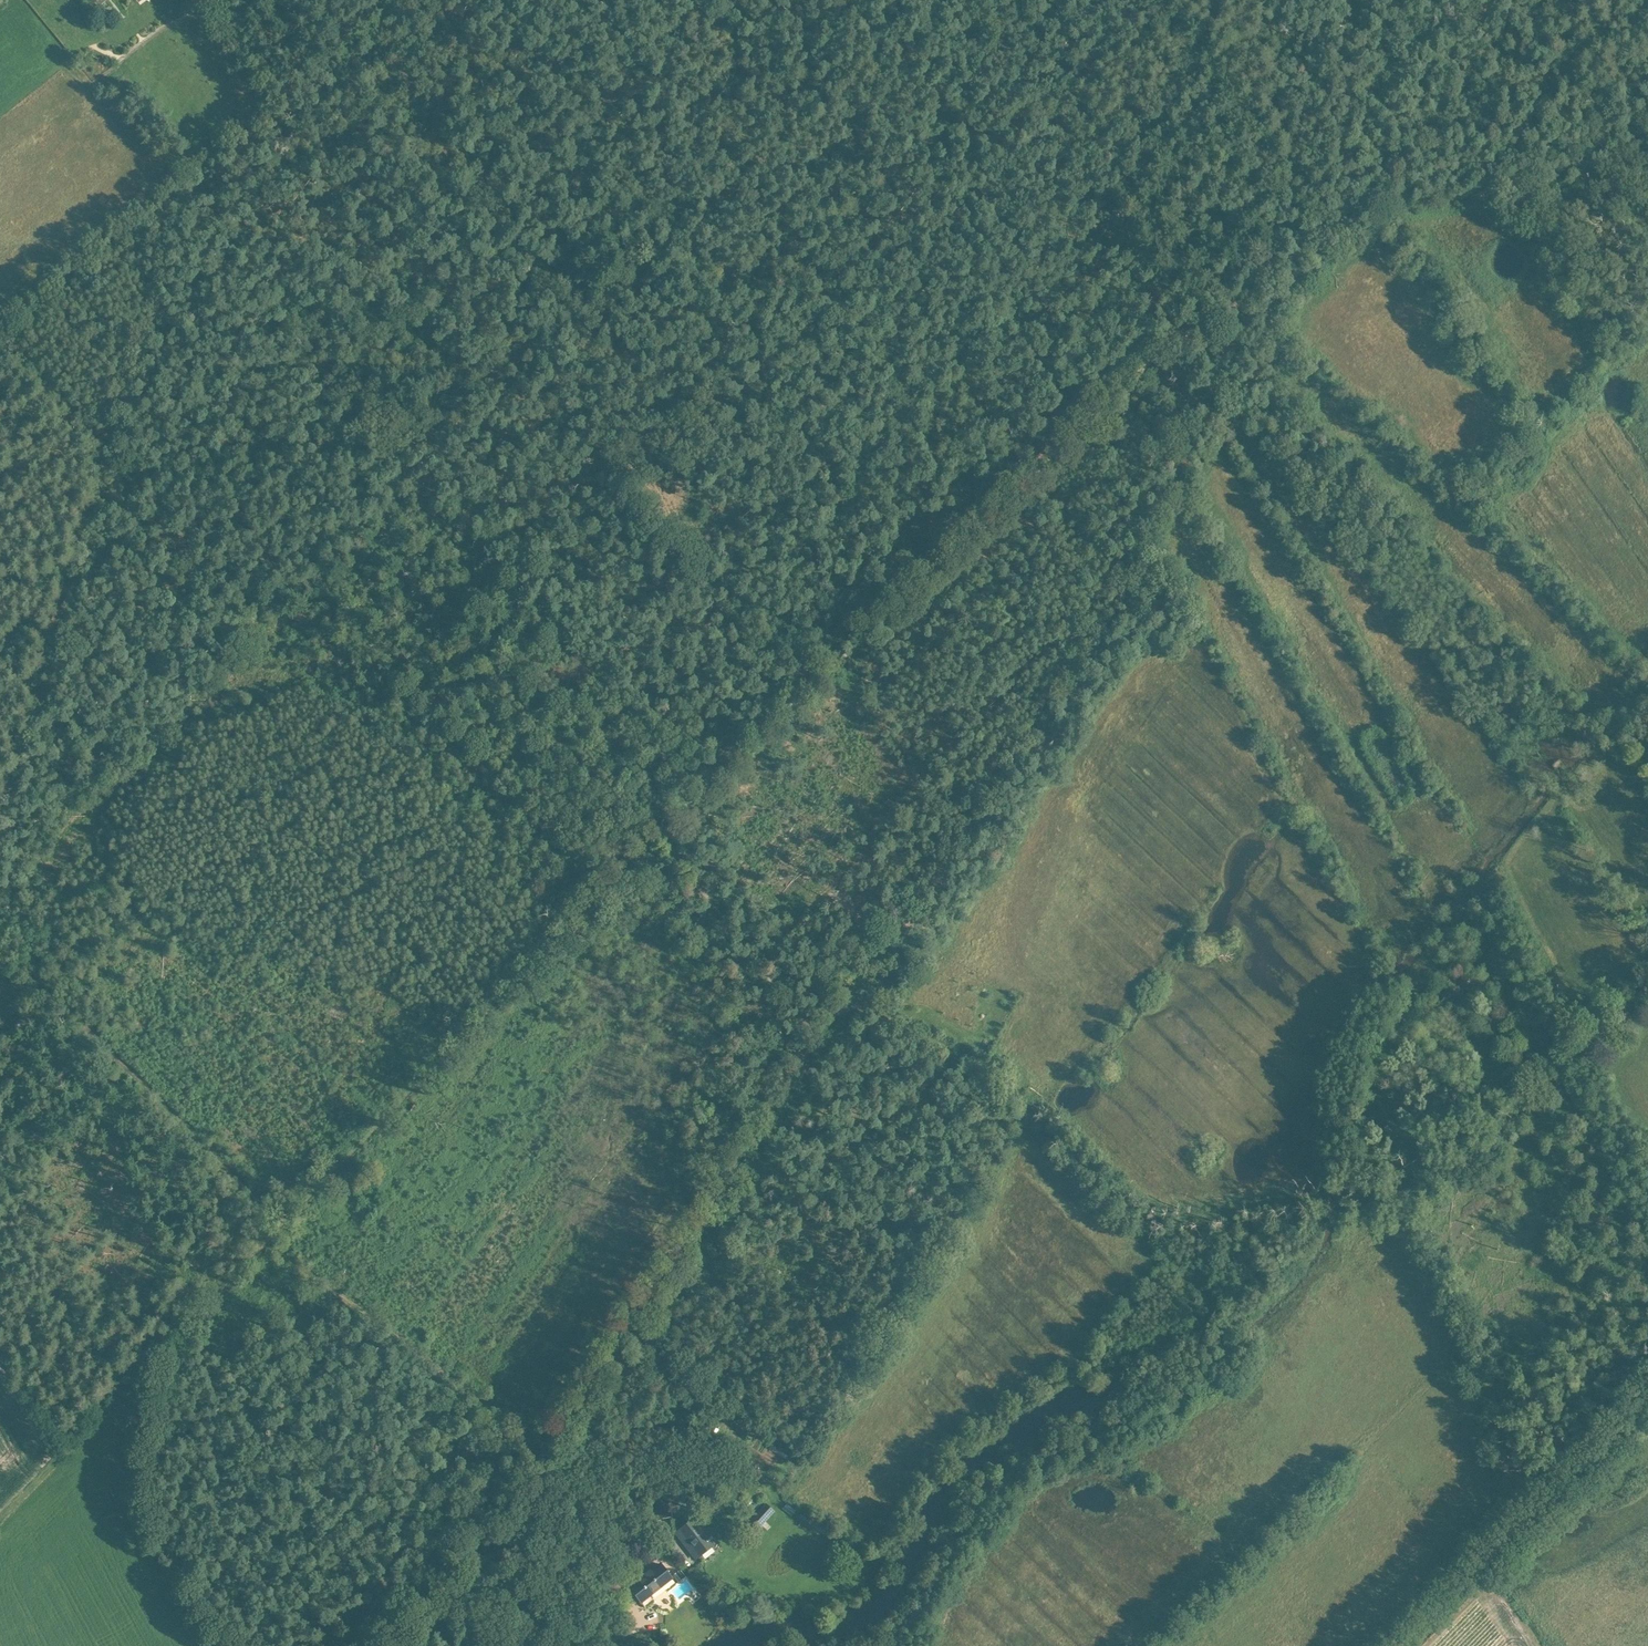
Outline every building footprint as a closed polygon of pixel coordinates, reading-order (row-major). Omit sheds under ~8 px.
[(671,1515),(667,1497),(649,1501),(653,1519),(671,1515)] [(757,1513),(750,1521),(751,1522),(756,1527),(759,1529),(766,1521),(757,1513)] [(676,1532),(696,1559),(713,1546),(692,1519),(676,1532)] [(630,1588),(641,1602),(671,1578),(667,1573),(661,1564),(651,1572),(650,1570),(649,1571),(649,1570),(638,1578),(639,1579),(638,1579),(639,1581),(630,1588)] [(671,1578),(676,1584),(686,1576),(682,1570),(671,1578)] [(607,1589),(617,1594),(621,1586),(610,1581),(607,1589)]
